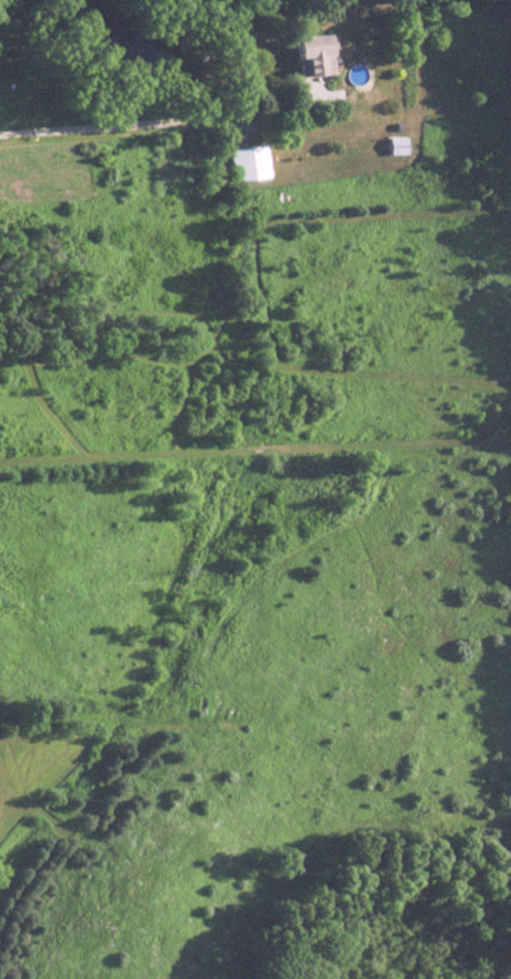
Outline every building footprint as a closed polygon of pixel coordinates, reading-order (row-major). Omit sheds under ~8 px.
[(287,38),(289,79),(325,77),(323,36),(287,38)] [(403,155),(403,138),(386,138),(386,155),(403,155)] [(233,151),(237,180),(254,178),(251,149),(233,151)]
